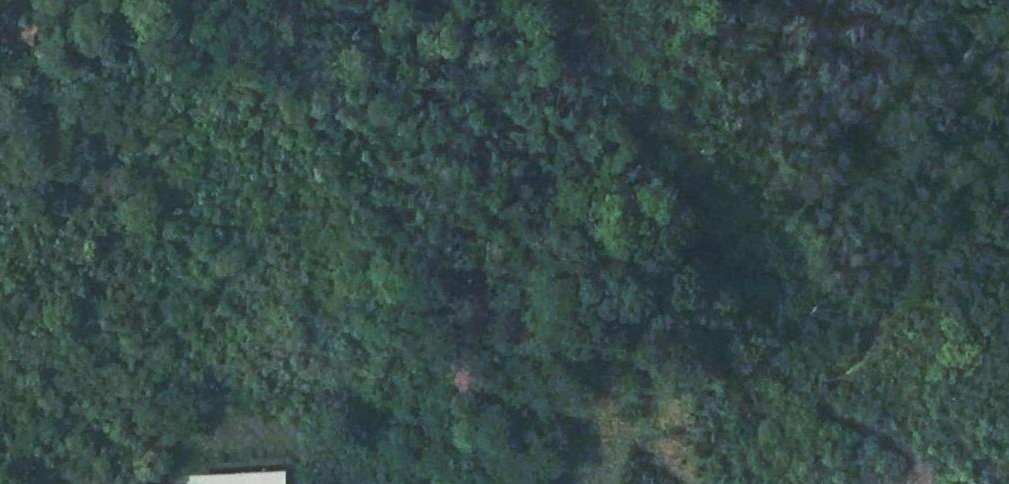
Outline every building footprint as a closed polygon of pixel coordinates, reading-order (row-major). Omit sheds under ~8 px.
[(213,483),(290,483),(289,475),(240,477),(241,482),(213,483)]
